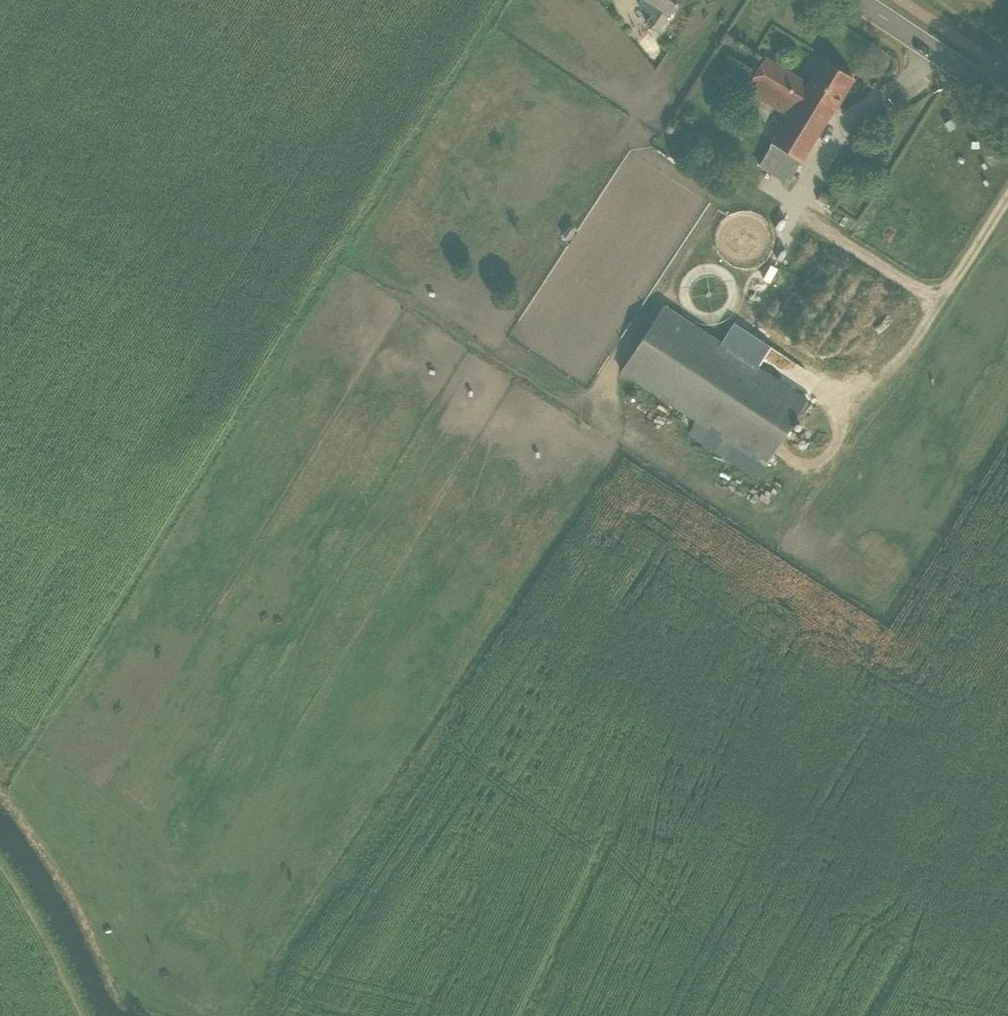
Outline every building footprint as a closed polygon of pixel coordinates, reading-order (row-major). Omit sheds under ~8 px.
[(658,31),(678,0),(643,0),(639,6),(653,15),(647,24),(658,31)] [(782,186),(789,191),(798,177),(792,174),(800,161),(802,162),(853,78),(822,59),(808,83),(765,57),(750,81),(766,91),(762,98),(789,114),(758,164),(785,181),(782,186)] [(820,193),(817,198),(825,204),(828,198),(820,193)] [(664,305),(621,372),(695,420),(687,433),(755,478),(764,465),(782,436),(807,398),(741,355),(730,348),(671,310),(664,305)]
